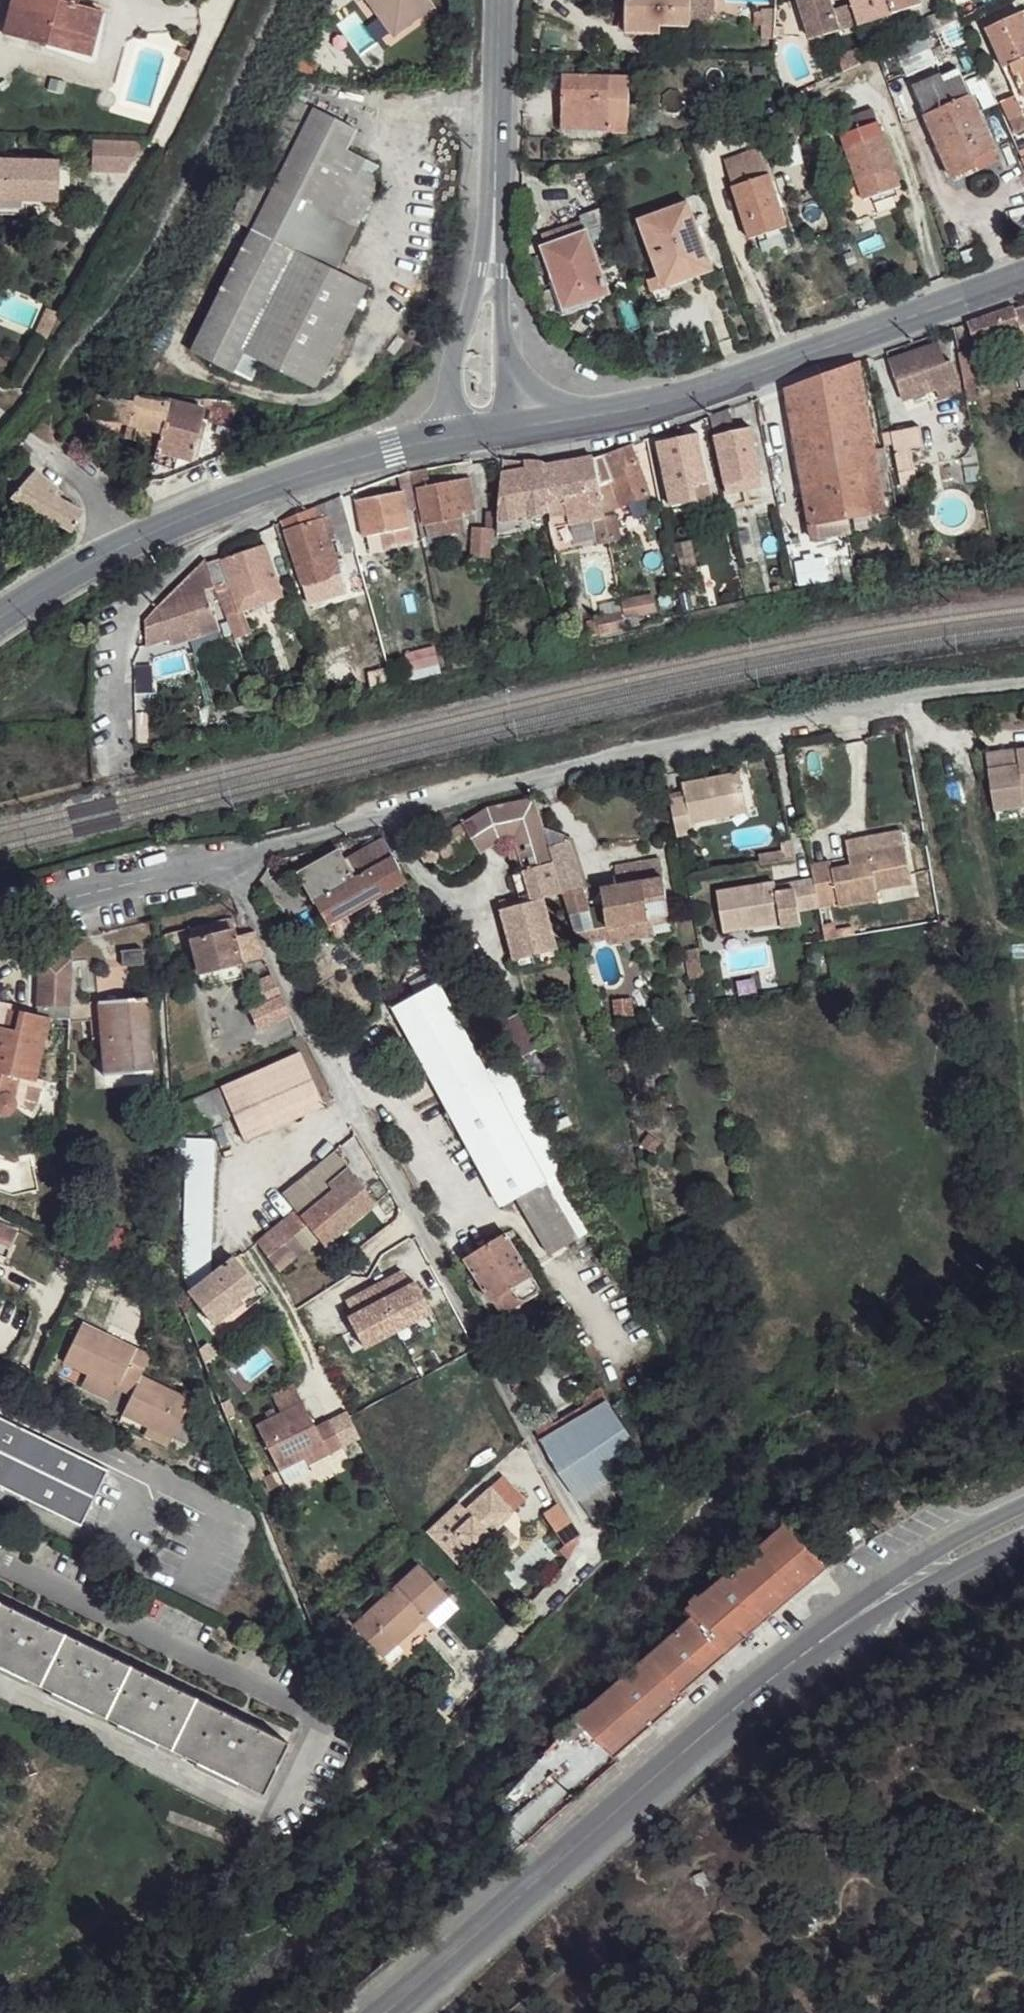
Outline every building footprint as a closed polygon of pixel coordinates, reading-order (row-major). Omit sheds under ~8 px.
[(103,12),(69,2),(69,0),(13,0),(5,33),(90,55),(103,12)] [(401,31),(397,26),(376,0),(360,0),(390,41),(401,31)] [(397,26),(430,0),(376,0),(397,26)] [(438,0),(430,0),(397,26),(401,31),(438,0)] [(690,0),(625,0),(624,24),(659,24),(689,24),(690,0)] [(814,38),(841,29),(832,0),(802,0),(814,38)] [(921,0),(851,0),(858,24),(922,4),(921,0)] [(774,29),(774,11),(760,11),(759,40),(774,40),(774,29)] [(1021,12),(987,28),(1004,68),(1011,66),(1023,94),(1023,18),(1021,12)] [(659,35),(659,24),(624,24),(624,35),(659,35)] [(786,29),(774,29),(774,40),(785,40),(786,29)] [(314,64),(322,50),(301,39),(295,55),(314,64)] [(902,53),(907,72),(935,65),(931,47),(902,53)] [(1011,66),(1004,68),(1023,113),(1023,94),(1011,66)] [(626,135),(627,75),(607,75),(607,76),(608,131),(608,135),(626,135)] [(608,131),(607,76),(562,77),(561,116),(582,116),(584,129),(608,131)] [(995,148),(965,81),(948,88),(941,76),(914,88),(954,178),(978,166),(974,157),(995,148)] [(246,222),(308,100),(291,92),(229,213),(246,222)] [(308,380),(361,280),(332,264),(374,180),(372,170),(360,162),(363,154),(343,144),(353,124),(308,100),(246,222),(185,342),(226,362),(237,342),(254,352),(308,380)] [(900,184),(873,108),(836,119),(864,198),(900,184)] [(584,129),(582,116),(561,116),(560,129),(584,129)] [(135,173),(136,140),(91,139),(90,171),(135,173)] [(787,224),(761,146),(723,158),(749,237),(787,224)] [(73,154),(13,153),(12,162),(0,161),(0,209),(12,209),(13,197),(42,198),(72,198),(73,154)] [(42,209),(42,198),(13,197),(12,209),(42,209)] [(713,269),(687,199),(637,217),(663,287),(691,277),(713,269)] [(612,241),(600,208),(578,216),(584,233),(587,231),(592,248),(612,241)] [(592,248),(587,231),(584,233),(544,246),(555,282),(560,280),(568,306),(608,290),(592,248)] [(694,288),(691,277),(663,287),(667,297),(694,288)] [(1015,309),(1013,304),(967,322),(974,343),(1021,327),(1015,309)] [(1015,309),(1021,327),(1023,340),(1023,307),(1015,309)] [(242,371),(254,352),(237,342),(226,362),(242,371)] [(944,361),(937,342),(891,360),(906,400),(938,386),(942,395),(951,391),(948,382),(958,378),(951,359),(944,361)] [(980,373),(975,349),(958,352),(963,377),(980,373)] [(878,473),(858,361),(787,386),(811,525),(813,524),(829,521),(865,513),(865,516),(885,511),(881,491),(878,473)] [(157,441),(169,400),(109,391),(108,395),(93,393),(83,422),(93,424),(95,416),(137,426),(135,435),(157,441)] [(235,413),(238,401),(214,396),(211,407),(235,413)] [(190,457),(206,407),(170,398),(169,400),(157,441),(156,447),(190,457)] [(734,430),(730,408),(712,414),(715,434),(734,430)] [(924,445),(920,425),(893,431),(900,469),(913,467),(910,448),(924,445)] [(766,485),(752,426),(736,430),(734,430),(715,434),(728,493),(766,485)] [(710,481),(700,432),(658,439),(668,490),(710,481)] [(647,494),(630,444),(596,456),(605,510),(647,494)] [(605,510),(596,456),(550,465),(542,467),(548,510),(551,526),(594,519),(606,517),(605,510)] [(542,467),(550,465),(542,460),(505,461),(501,512),(500,520),(548,510),(542,467)] [(924,473),(923,465),(913,467),(900,469),(901,477),(924,473)] [(59,485),(36,468),(14,497),(65,534),(70,538),(75,530),(85,511),(61,497),(63,492),(57,488),(59,485)] [(428,483),(426,468),(411,472),(414,485),(428,483)] [(411,470),(410,469),(397,474),(401,490),(404,489),(407,506),(417,504),(414,485),(411,472),(411,470)] [(887,490),(885,473),(878,473),(881,491),(887,490)] [(476,510),(470,477),(419,487),(423,504),(426,521),(427,523),(463,518),(462,513),(476,510)] [(711,490),(710,481),(668,490),(670,497),(711,490)] [(407,506),(404,489),(401,490),(357,499),(363,535),(410,525),(407,506)] [(352,539),(341,495),(332,498),(336,510),(326,513),(327,517),(330,525),(339,522),(344,542),(352,539)] [(426,521),(423,504),(417,505),(421,523),(426,521)] [(341,573),(330,539),(325,540),(318,521),(313,506),(285,519),(303,585),(341,573)] [(500,520),(501,512),(486,510),(476,527),(488,528),(499,530),(500,520)] [(327,517),(318,521),(325,540),(330,539),(333,538),(330,525),(327,517)] [(606,517),(594,519),(598,543),(611,541),(606,517)] [(465,529),(463,518),(427,523),(428,534),(465,529)] [(11,529),(0,519),(0,542),(11,529)] [(832,531),(829,521),(813,524),(814,534),(832,531)] [(486,549),(488,528),(476,527),(473,548),(486,549)] [(266,543),(207,563),(209,568),(212,580),(233,637),(249,632),(242,609),(283,596),(266,543)] [(216,628),(212,617),(203,583),(212,580),(209,568),(207,563),(205,557),(158,605),(141,621),(143,647),(171,638),(169,631),(180,627),(182,627),(185,638),(216,628)] [(654,610),(651,594),(622,600),(625,616),(654,610)] [(623,611),(587,619),(590,635),(626,626),(623,611)] [(438,660),(433,643),(406,653),(411,669),(438,660)] [(473,661),(472,652),(452,655),(454,665),(473,661)] [(376,686),(373,671),(355,676),(359,690),(376,686)] [(150,762),(149,756),(142,758),(144,765),(150,762)] [(748,802),(742,772),(683,783),(686,796),(692,824),(723,818),(722,808),(748,802)] [(100,794),(98,785),(93,785),(87,788),(88,797),(100,794)] [(566,892),(536,795),(481,808),(449,831),(455,844),(472,835),(482,849),(496,839),(510,838),(507,846),(511,859),(525,865),(535,901),(546,897),(566,892)] [(692,824),(686,796),(670,797),(678,839),(694,834),(692,824)] [(750,811),(748,802),(722,808),(723,818),(750,811)] [(398,862),(384,838),(330,868),(325,858),(302,871),(330,924),(349,914),(408,879),(398,862)] [(794,857),(790,838),(782,839),(784,849),(759,853),(761,863),(794,857)] [(437,855),(430,844),(427,847),(420,852),(424,862),(437,855)] [(916,882),(907,845),(869,852),(871,862),(855,866),(834,870),(834,860),(811,866),(814,880),(820,904),(841,899),(842,908),(880,899),(881,897),(880,891),(916,882)] [(871,862),(869,852),(852,856),(855,866),(871,862)] [(664,879),(661,860),(642,863),(645,881),(664,879)] [(645,881),(642,863),(615,866),(618,885),(645,881)] [(669,916),(664,879),(645,881),(618,885),(603,887),(605,907),(610,924),(669,916)] [(801,911),(821,907),(820,904),(814,880),(777,886),(778,893),(797,890),(801,911)] [(756,917),(782,913),(778,893),(777,886),(776,882),(719,893),(727,934),(758,928),(756,917)] [(784,928),(803,925),(801,911),(797,890),(778,893),(782,913),(784,924),(784,928)] [(610,924),(605,907),(589,909),(586,892),(568,896),(582,942),(611,937),(610,924)] [(535,901),(504,911),(520,962),(562,948),(546,897),(535,901)] [(782,913),(756,917),(758,928),(784,924),(782,913)] [(354,927),(349,914),(330,924),(339,938),(354,927)] [(672,929),(669,916),(610,924),(611,937),(612,940),(672,929)] [(264,956),(254,930),(235,935),(230,917),(189,927),(200,972),(264,956)] [(142,944),(121,946),(122,961),(143,959),(142,944)] [(562,948),(520,962),(523,971),(565,958),(562,948)] [(73,956),(55,955),(55,962),(40,962),(38,1014),(50,1016),(71,1017),(73,956)] [(281,998),(271,975),(258,980),(266,1003),(281,998)] [(465,1024),(440,979),(394,1005),(503,1202),(518,1193),(547,1177),(501,1089),(479,1050),(465,1024)] [(154,1070),(147,995),(100,1000),(106,1074),(154,1070)] [(287,1012),(281,998),(252,1009),(258,1024),(287,1012)] [(12,1028),(16,1009),(11,1007),(5,1027),(12,1028)] [(50,1016),(38,1014),(16,1009),(12,1028),(5,1027),(0,1026),(0,1110),(4,1111),(11,1108),(12,1102),(11,1097),(8,1093),(13,1073),(35,1079),(50,1016)] [(495,1040),(482,1015),(465,1024),(479,1050),(495,1040)] [(312,1080),(299,1053),(194,1100),(201,1113),(207,1125),(233,1113),(312,1080)] [(322,1103),(312,1080),(233,1113),(246,1140),(322,1105),(322,1103)] [(538,1116),(517,1080),(501,1089),(547,1177),(565,1168),(538,1116)] [(201,1113),(194,1100),(176,1107),(177,1124),(201,1113)] [(211,1274),(214,1138),(189,1138),(184,1263),(190,1291),(211,1274)] [(375,1203),(337,1152),(284,1194),(295,1209),(319,1239),(324,1245),(375,1203)] [(598,1228),(565,1168),(547,1177),(518,1193),(552,1254),(598,1228)] [(319,1239),(295,1209),(256,1241),(280,1270),(319,1239)] [(19,1226),(0,1219),(0,1235),(14,1240),(19,1226)] [(538,1289),(537,1285),(519,1254),(514,1245),(505,1231),(466,1257),(492,1299),(510,1288),(516,1298),(522,1299),(537,1291),(538,1289)] [(14,1240),(0,1235),(0,1252),(8,1255),(14,1240)] [(523,1251),(519,1241),(514,1245),(519,1254),(523,1251)] [(255,1284),(234,1257),(211,1274),(190,1291),(212,1323),(241,1300),(239,1297),(255,1284)] [(393,1272),(340,1306),(348,1320),(343,1323),(361,1351),(424,1309),(408,1282),(401,1286),(393,1272)] [(516,1298),(510,1288),(492,1299),(501,1313),(515,1303),(516,1298)] [(141,1370),(151,1350),(82,1318),(64,1359),(86,1370),(117,1384),(124,1387),(128,1379),(135,1383),(141,1370)] [(110,1398),(117,1384),(86,1370),(80,1384),(110,1398)] [(185,1441),(196,1415),(185,1409),(190,1393),(141,1370),(135,1383),(123,1412),(146,1423),(172,1436),(185,1441)] [(620,1421),(601,1387),(581,1397),(584,1403),(553,1422),(549,1416),(534,1425),(536,1429),(555,1464),(620,1421)] [(302,1401),(256,1424),(279,1469),(303,1456),(324,1446),(327,1452),(341,1446),(328,1420),(315,1426),(302,1401)] [(108,1473),(0,1419),(0,1487),(82,1527),(108,1473)] [(555,1464),(594,1519),(630,1494),(614,1475),(641,1454),(620,1421),(555,1464)] [(166,1445),(172,1436),(146,1423),(142,1434),(166,1445)] [(324,1446),(303,1456),(306,1463),(327,1452),(324,1446)] [(463,1496),(430,1525),(460,1558),(530,1495),(507,1470),(470,1504),(463,1496)] [(564,1544),(579,1534),(558,1502),(542,1512),(564,1544)] [(829,1568),(791,1524),(789,1526),(774,1539),(687,1613),(693,1618),(577,1721),(616,1759),(687,1696),(685,1693),(829,1568)] [(424,1612),(448,1592),(420,1560),(396,1580),(424,1612)] [(380,1651),(424,1612),(396,1580),(353,1618),(380,1651)] [(435,1626),(459,1604),(448,1592),(424,1612),(435,1626)] [(293,1750),(0,1602),(0,1665),(267,1802),(293,1750)] [(701,1874),(682,1882),(692,1899),(711,1892),(701,1874)]
